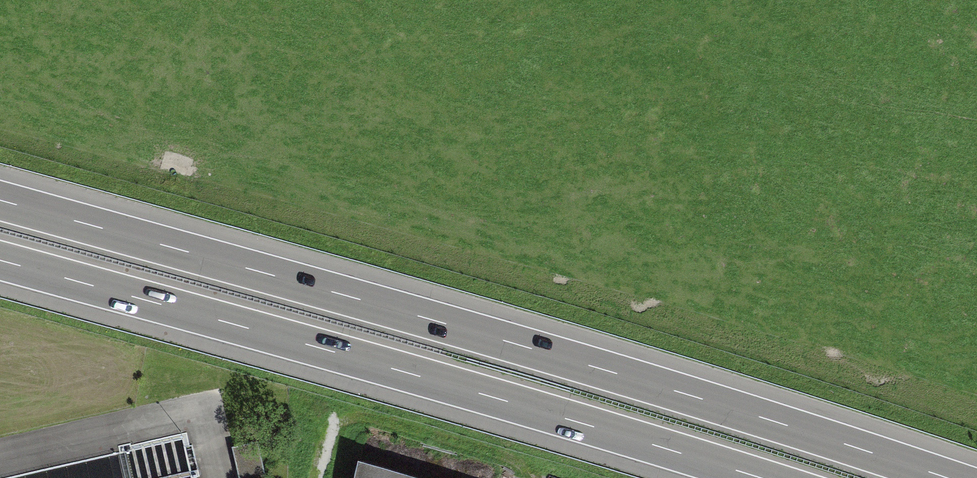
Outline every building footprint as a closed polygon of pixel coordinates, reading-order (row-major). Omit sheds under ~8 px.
[(367,460),(362,477),(424,477),(367,460)]
